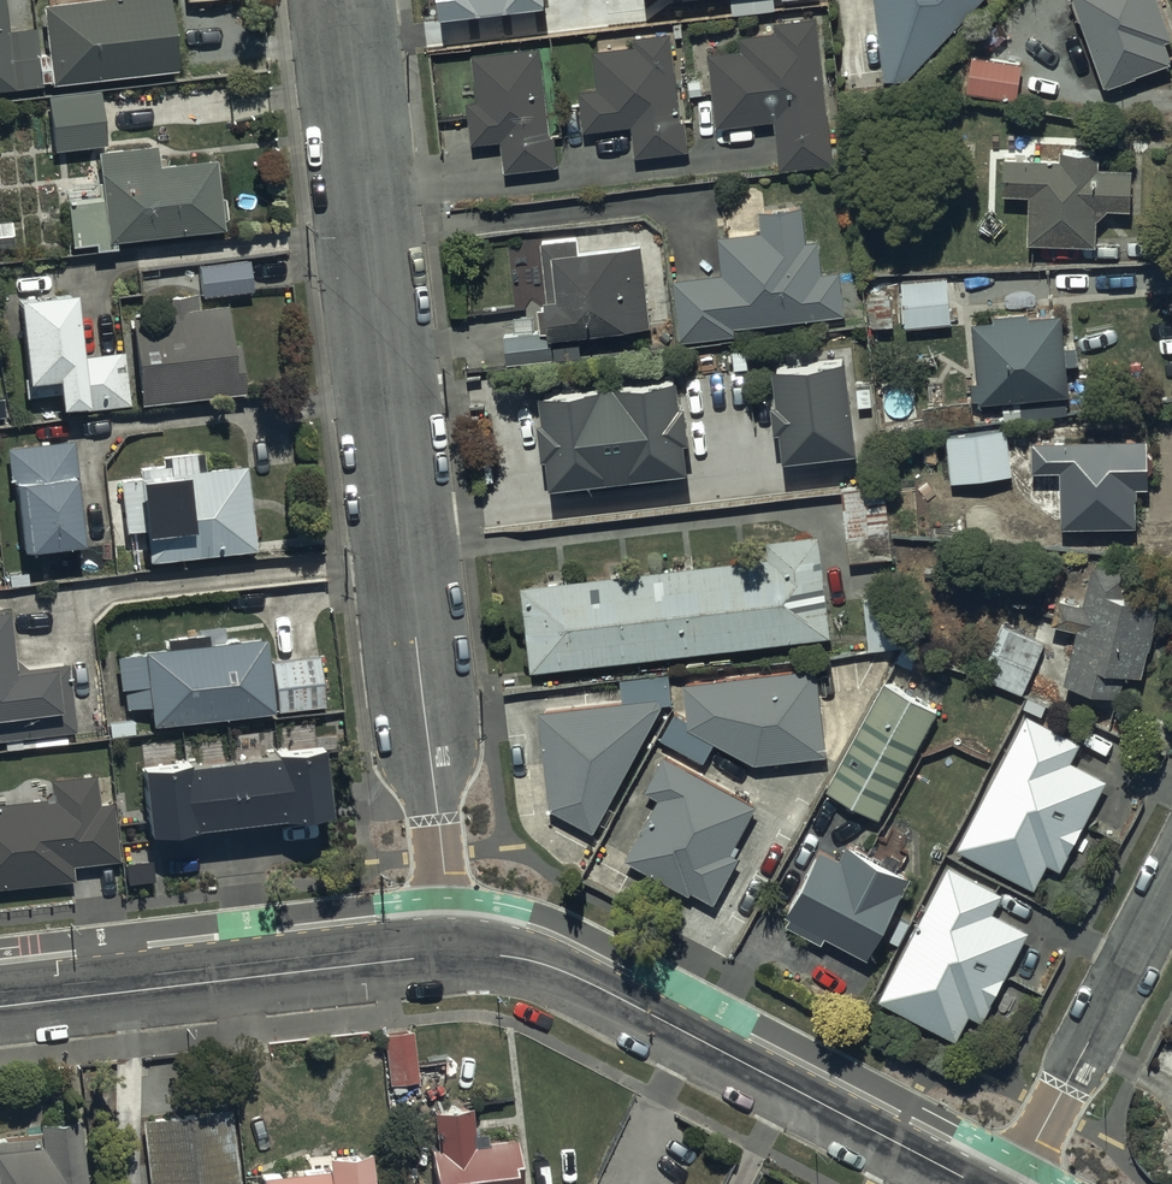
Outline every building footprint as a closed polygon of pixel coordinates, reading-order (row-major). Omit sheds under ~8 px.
[(44,81),(36,20),(6,23),(4,0),(0,0),(0,86),(44,81)] [(52,77),(178,62),(170,0),(43,0),(52,77)] [(438,24),(546,11),(544,0),(435,0),(438,24)] [(882,75),(908,73),(973,0),(875,0),(882,75)] [(1107,80),(1171,57),(1171,53),(1166,36),(1171,33),(1171,28),(1162,0),(1078,0),(1107,80)] [(740,46),(710,49),(717,118),(777,113),(782,163),(834,158),(821,10),(776,14),(777,24),(738,28),(740,46)] [(630,38),(594,42),(598,81),(578,84),(583,124),(634,119),(637,150),(690,144),(687,114),(683,114),(673,21),(628,26),(630,38)] [(541,40),(471,48),(476,94),(467,95),(472,136),(503,132),(507,166),(556,160),(541,40)] [(1022,57),(972,49),(966,85),(1017,93),(1022,57)] [(101,84),(48,90),(54,147),(108,141),(101,84)] [(156,138),(96,145),(102,191),(107,235),(116,234),(223,220),(215,151),(158,158),(156,138)] [(1059,152),(1006,150),(1004,186),(1030,187),(1028,235),(1096,238),(1097,209),(1107,202),(1130,203),(1132,158),(1097,157),(1098,143),(1060,141),(1059,152)] [(102,191),(67,195),(72,239),(94,236),(95,244),(117,241),(116,234),(107,235),(102,191)] [(725,271),(676,276),(681,335),(735,329),(734,321),(844,310),(840,264),(824,265),(821,234),(807,236),(804,198),(759,202),(762,228),(721,231),(725,271)] [(0,218),(0,246),(14,244),(12,217),(0,218)] [(573,230),(541,233),(550,332),(652,322),(644,237),(579,243),(573,230)] [(249,252),(197,259),(199,288),(201,292),(253,286),(249,252)] [(948,272),(903,275),(906,321),(951,318),(948,272)] [(76,282),(16,288),(26,392),(76,389),(78,411),(134,405),(126,350),(82,354),(76,282)] [(160,305),(134,307),(142,396),(245,387),(240,334),(231,335),(228,297),(200,300),(199,288),(159,291),(160,305)] [(995,312),(970,314),(977,371),(968,372),(971,400),(1071,389),(1062,304),(1028,308),(1028,301),(994,305),(995,312)] [(843,363),(771,372),(783,467),(855,458),(843,363)] [(676,382),(538,398),(549,493),(687,477),(676,382)] [(0,389),(0,418),(8,417),(5,388),(0,389)] [(1007,423),(947,429),(952,476),(1012,470),(1007,423)] [(1149,429),(1027,431),(1028,465),(1060,465),(1061,520),(1137,518),(1136,477),(1150,477),(1149,429)] [(75,433),(2,439),(5,475),(15,474),(20,541),(84,536),(75,433)] [(160,463),(115,468),(121,527),(138,525),(141,554),(259,542),(250,456),(199,461),(197,444),(158,448),(160,463)] [(885,479),(839,484),(848,557),(894,552),(885,479)] [(771,555),(527,579),(535,663),(834,633),(823,523),(768,529),(771,555)] [(1093,554),(1084,593),(1056,587),(1049,616),(1077,623),(1065,672),(1120,685),(1125,663),(1144,668),(1162,592),(1123,583),(1128,562),(1093,554)] [(896,591),(864,595),(869,643),(901,640),(896,591)] [(0,601),(0,735),(78,727),(70,654),(12,660),(5,600),(0,601)] [(975,668),(1023,687),(1043,638),(995,618),(975,668)] [(269,634),(119,650),(124,702),(150,699),(152,719),(276,706),(269,634)] [(816,662),(686,678),(690,712),(675,704),(659,736),(707,760),(718,739),(756,758),(827,749),(816,662)] [(623,695),(540,704),(551,802),(596,826),(664,698),(677,697),(673,666),(620,671),(623,695)] [(939,704),(885,675),(827,784),(880,813),(939,704)] [(1032,711),(962,846),(1040,886),(1053,860),(1066,866),(1113,775),(1075,756),(1084,737),(1032,711)] [(325,749),(144,771),(153,840),(334,818),(325,749)] [(759,797),(667,750),(649,784),(662,791),(628,855),(714,900),(741,847),(735,844),(759,797)] [(49,774),(51,793),(0,798),(0,883),(75,875),(73,860),(121,854),(114,798),(102,799),(98,768),(49,774)] [(843,853),(819,841),(781,918),(822,938),(826,930),(871,952),(913,868),(850,837),(843,853)] [(955,862),(884,995),(962,1036),(976,1010),(987,1016),(1036,924),(1000,905),(1008,890),(955,862)] [(232,1102),(141,1113),(150,1183),(243,1183),(232,1102)] [(436,1183),(521,1183),(517,1136),(477,1140),(474,1104),(438,1106),(441,1141),(432,1141),(436,1183)] [(82,1111),(40,1116),(41,1130),(0,1135),(0,1183),(89,1183),(82,1111)] [(376,1141),(330,1145),(331,1162),(263,1169),(265,1183),(380,1183),(376,1141)]
